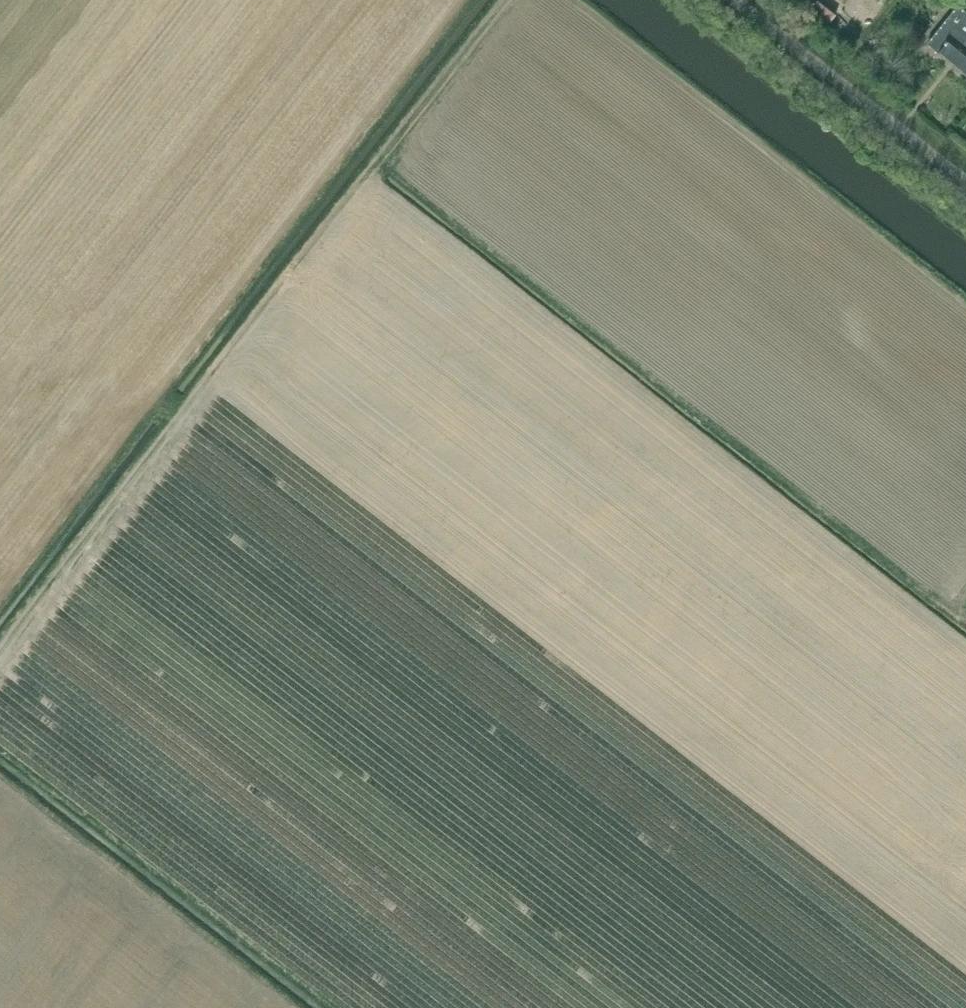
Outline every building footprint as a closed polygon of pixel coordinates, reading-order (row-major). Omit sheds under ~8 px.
[(941,51),(940,52),(965,72),(965,10),(959,5),(930,42),(941,51)]
